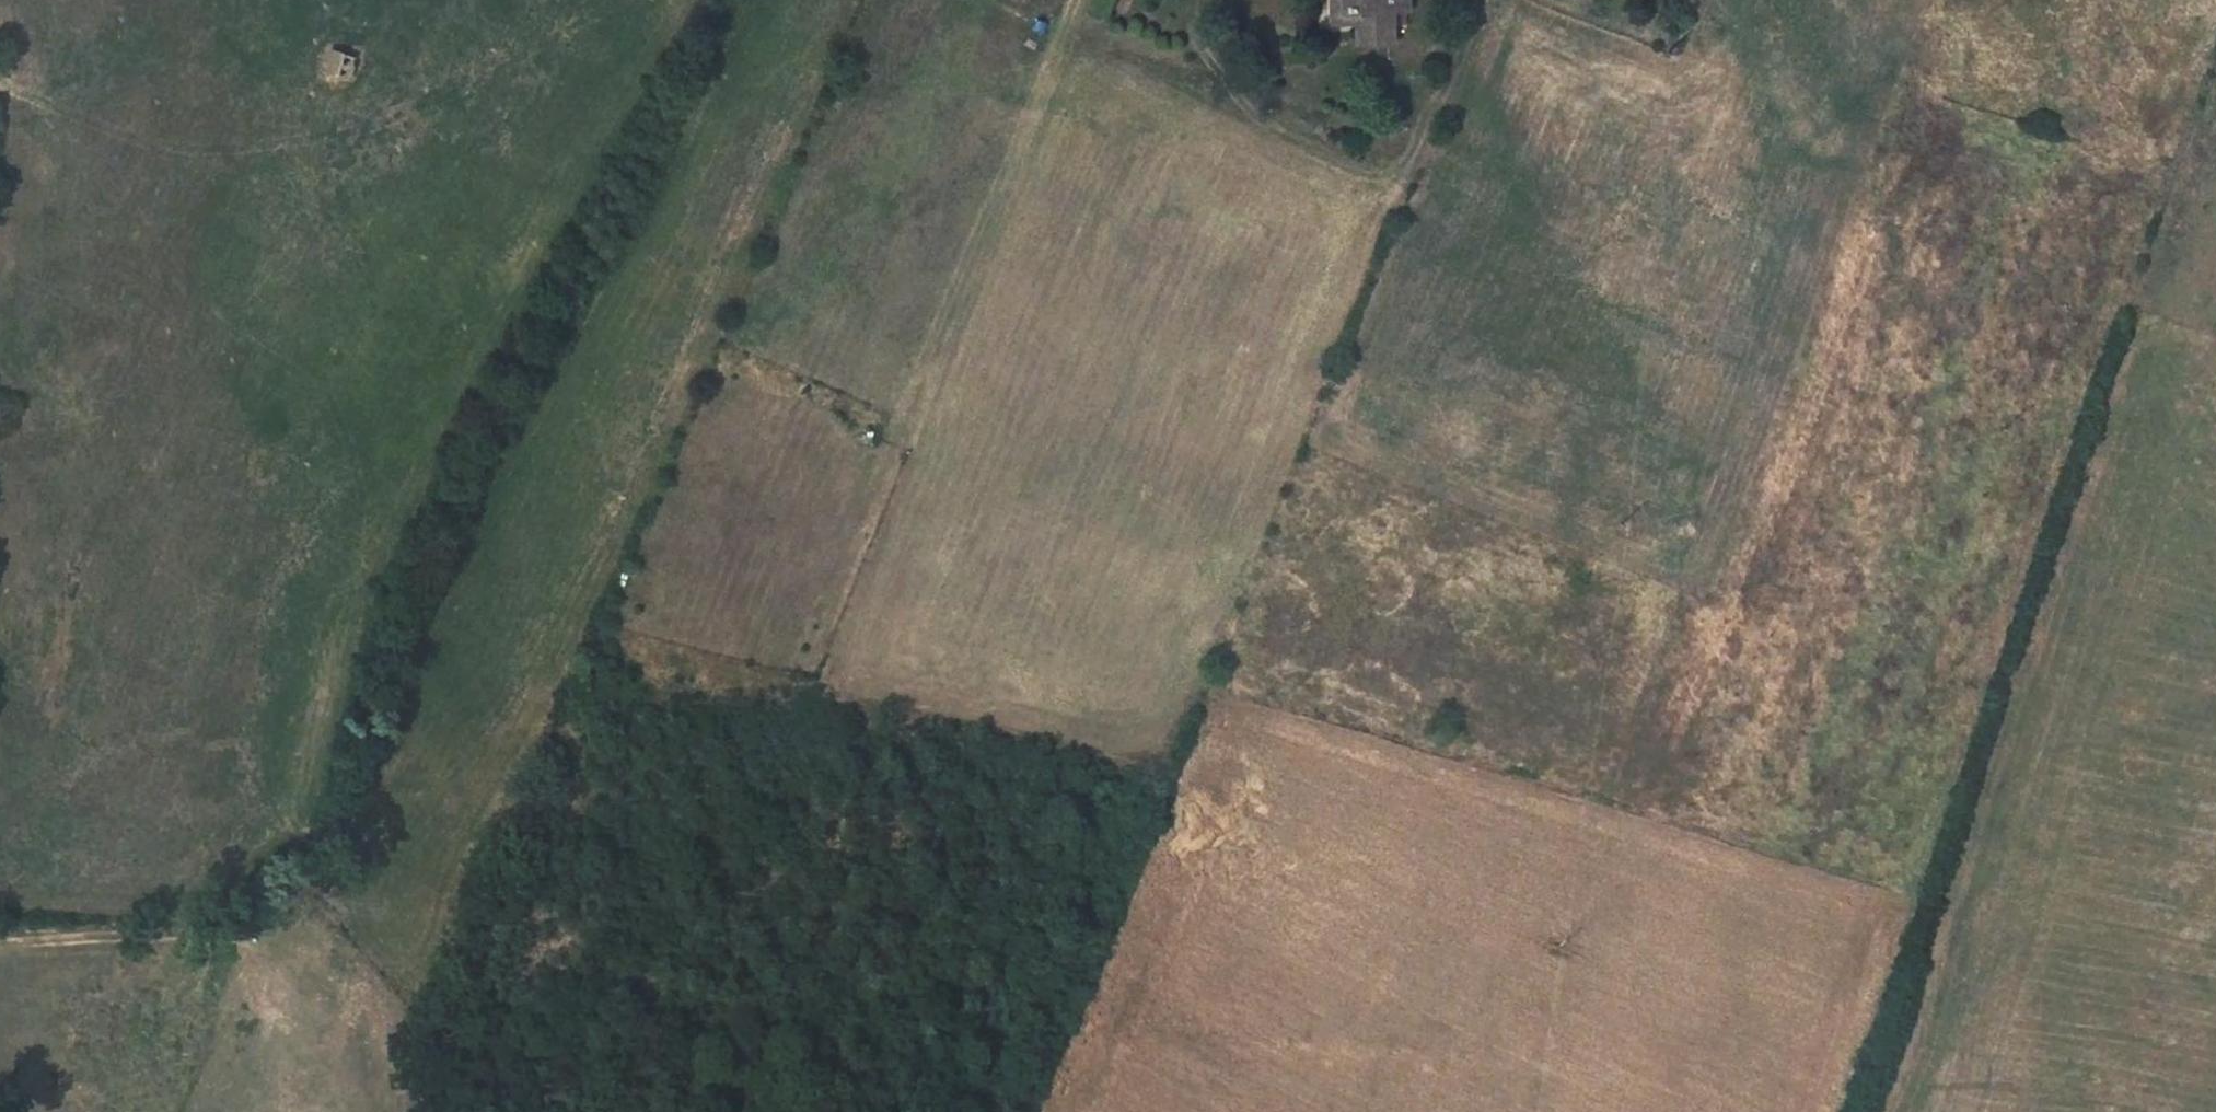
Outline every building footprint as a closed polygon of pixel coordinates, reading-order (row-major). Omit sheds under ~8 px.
[(1313,23),(1347,24),(1345,51),(1375,51),(1376,23),(1389,23),(1389,0),(1314,0),(1313,23)]
